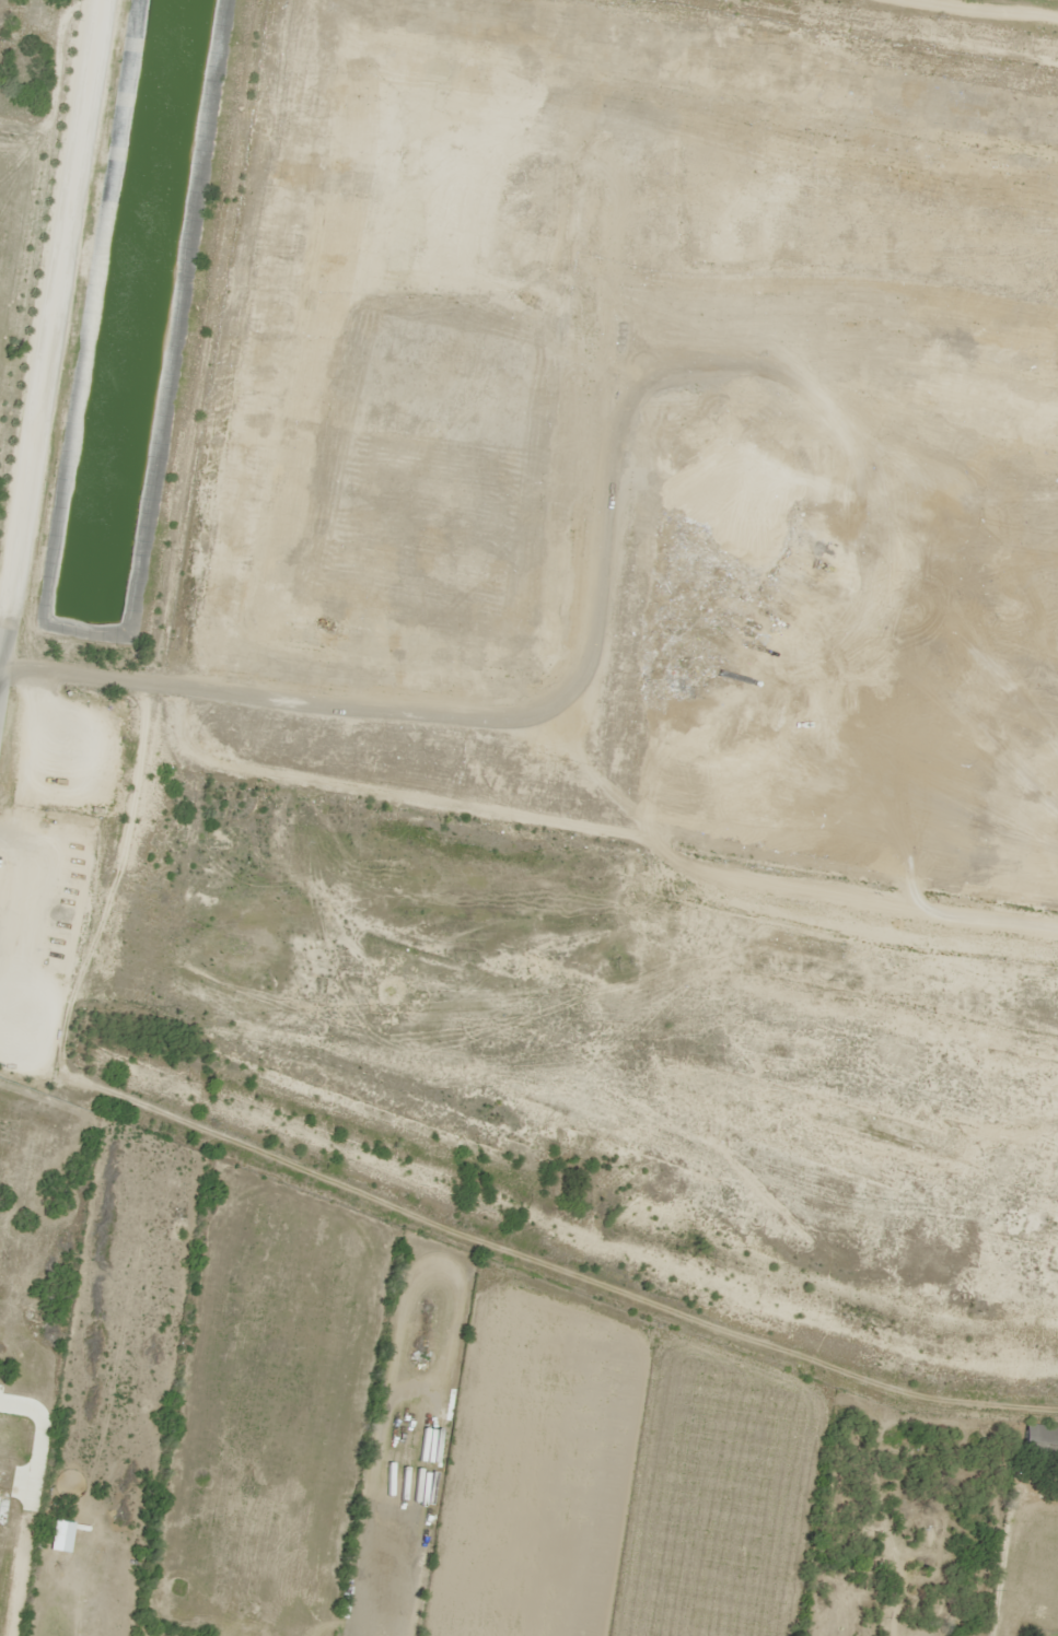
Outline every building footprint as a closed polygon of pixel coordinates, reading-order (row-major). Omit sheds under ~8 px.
[(90,861),(83,860),(79,893),(87,894),(90,861)] [(48,982),(70,987),(78,949),(56,944),(48,982)] [(1057,1457),(1057,1429),(1023,1423),(1018,1451),(1057,1457)]
